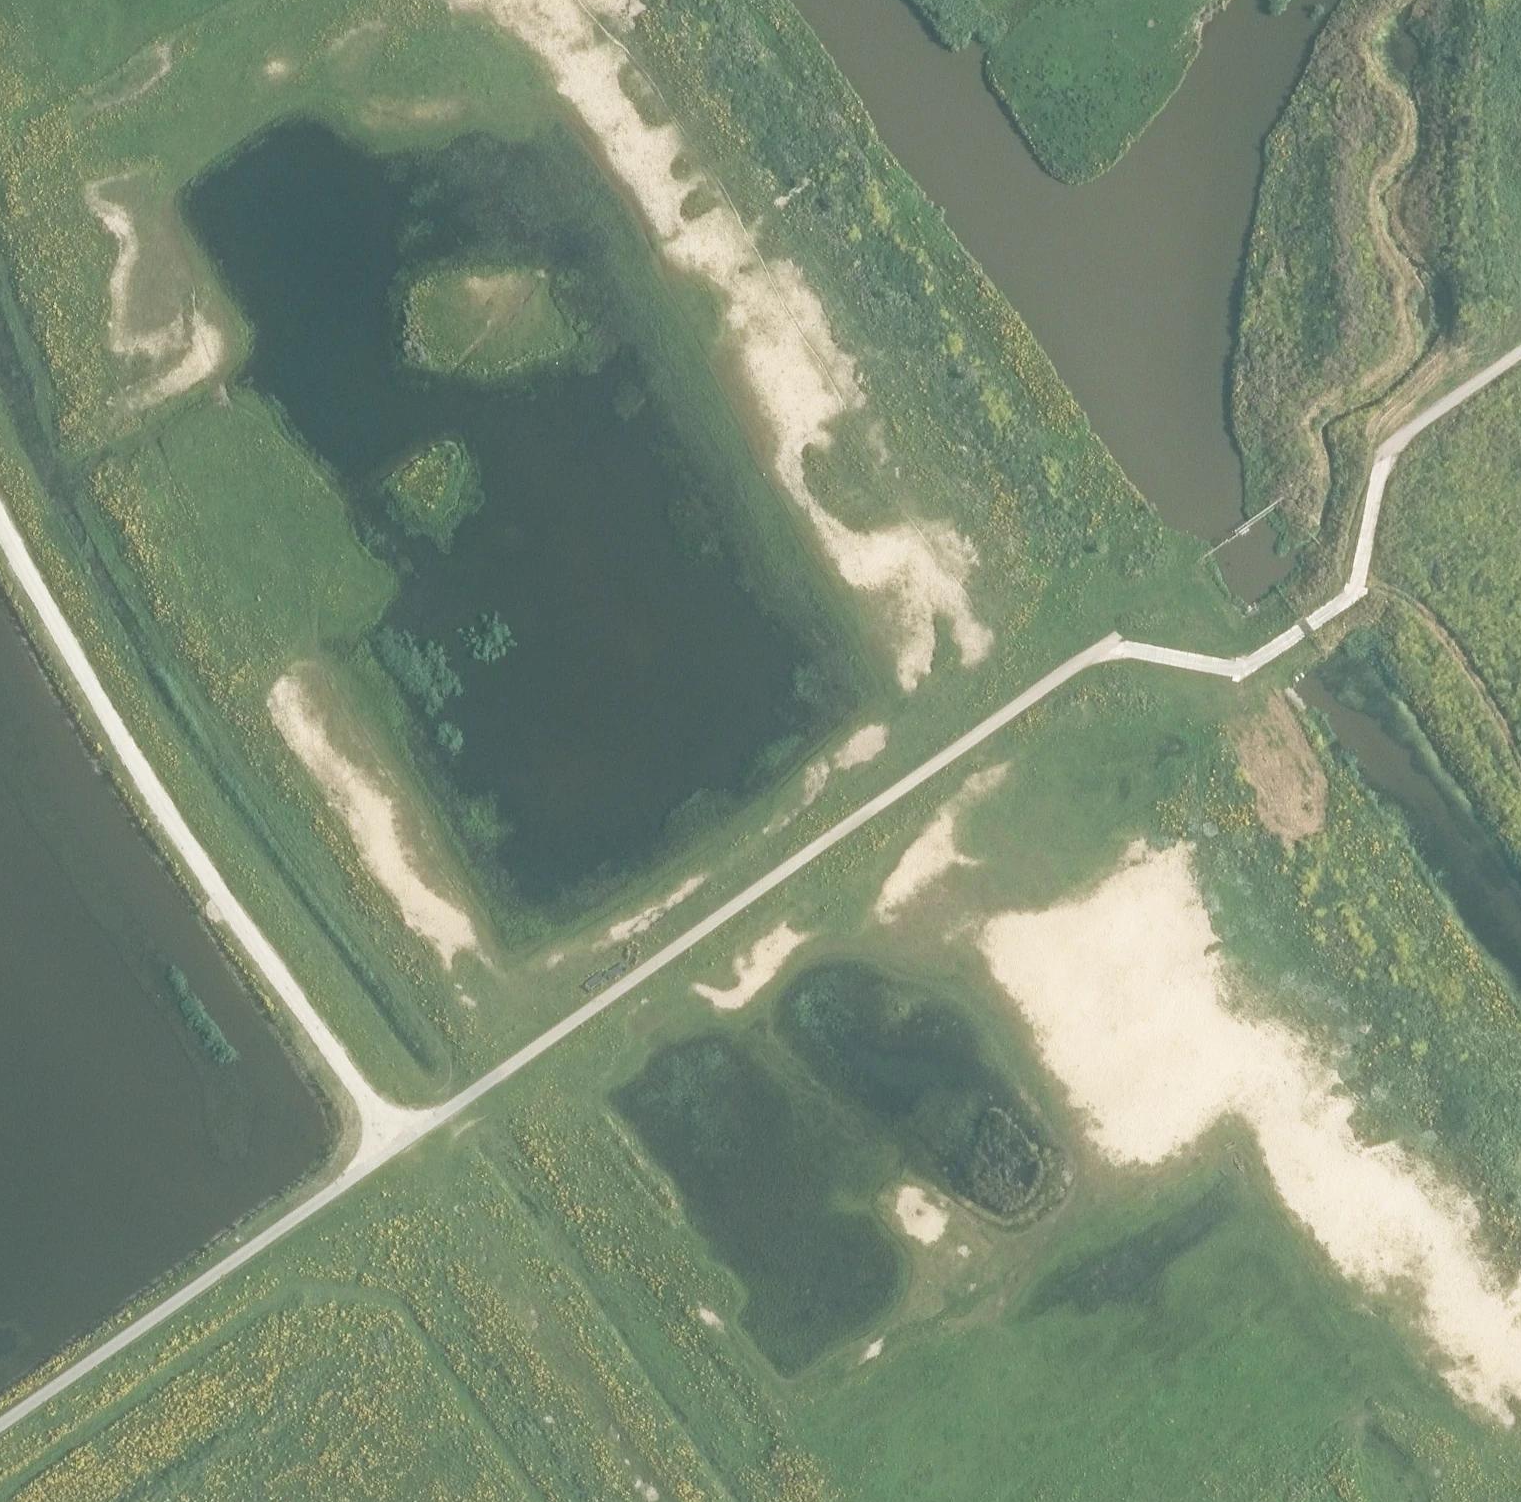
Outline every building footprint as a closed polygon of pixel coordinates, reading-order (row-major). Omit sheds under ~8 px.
[(57,400),(55,386),(43,389),(45,402),(57,400)]
